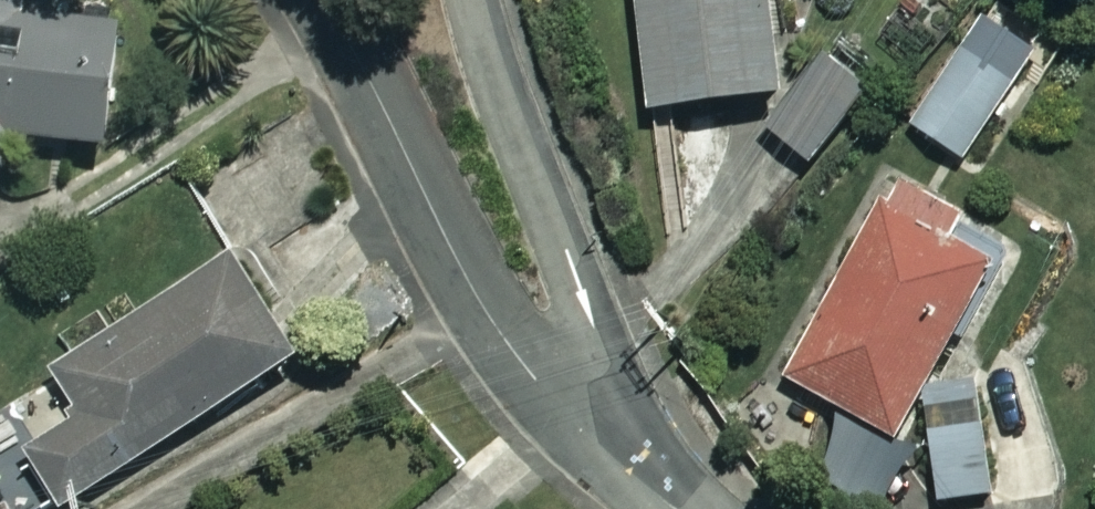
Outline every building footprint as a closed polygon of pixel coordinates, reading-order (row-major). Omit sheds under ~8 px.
[(650,111),(779,98),(769,0),(638,0),(650,111)] [(996,0),(992,0),(903,118),(961,162),(1052,42),(996,0)] [(0,7),(0,144),(1,134),(104,150),(123,26),(0,7)] [(870,100),(823,62),(767,130),(813,168),(870,100)] [(955,220),(896,188),(789,384),(894,441),(990,268),(943,242),(955,220)] [(292,360),(229,262),(55,375),(82,417),(26,452),(63,508),(292,360)] [(987,426),(929,434),(939,504),(997,495),(987,426)] [(0,428),(0,508),(33,508),(0,428)]
